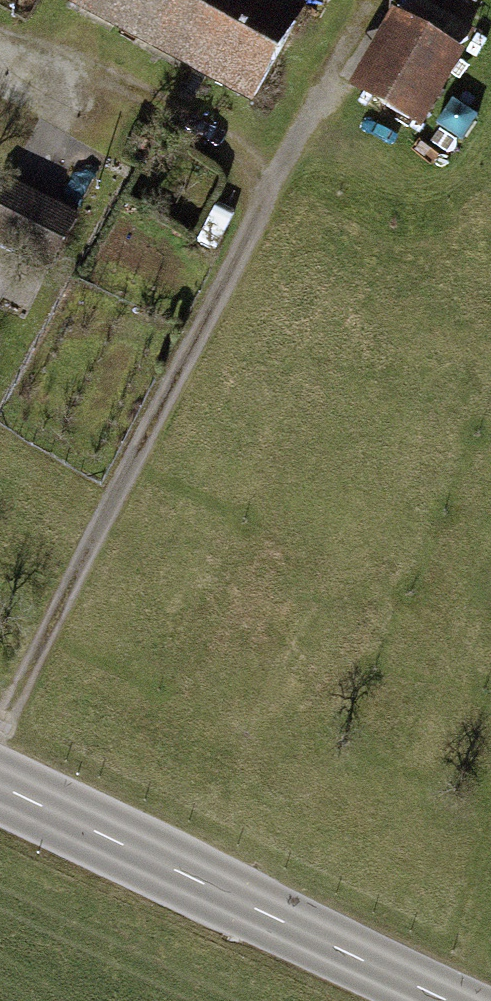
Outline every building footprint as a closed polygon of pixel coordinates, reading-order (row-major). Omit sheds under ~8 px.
[(44,14),(232,111),(281,16),(250,0),(52,0),(44,14)] [(451,55),(378,15),(336,93),(409,133),(451,55)] [(6,183),(0,195),(0,238),(50,264),(74,217),(6,183)]
